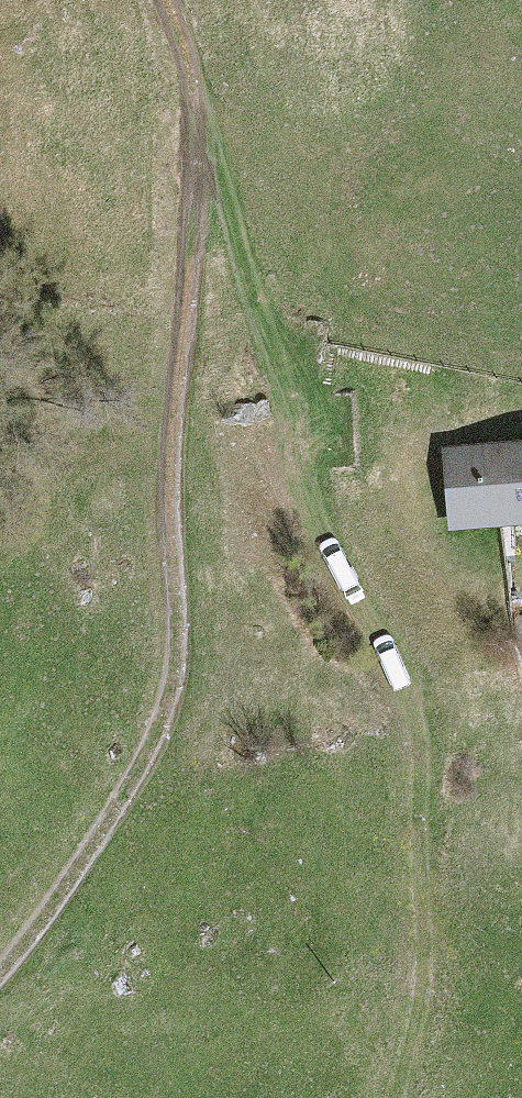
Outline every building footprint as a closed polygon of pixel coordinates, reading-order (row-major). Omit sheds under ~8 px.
[(456,457),(461,541),(521,537),(521,452),(456,457)]
